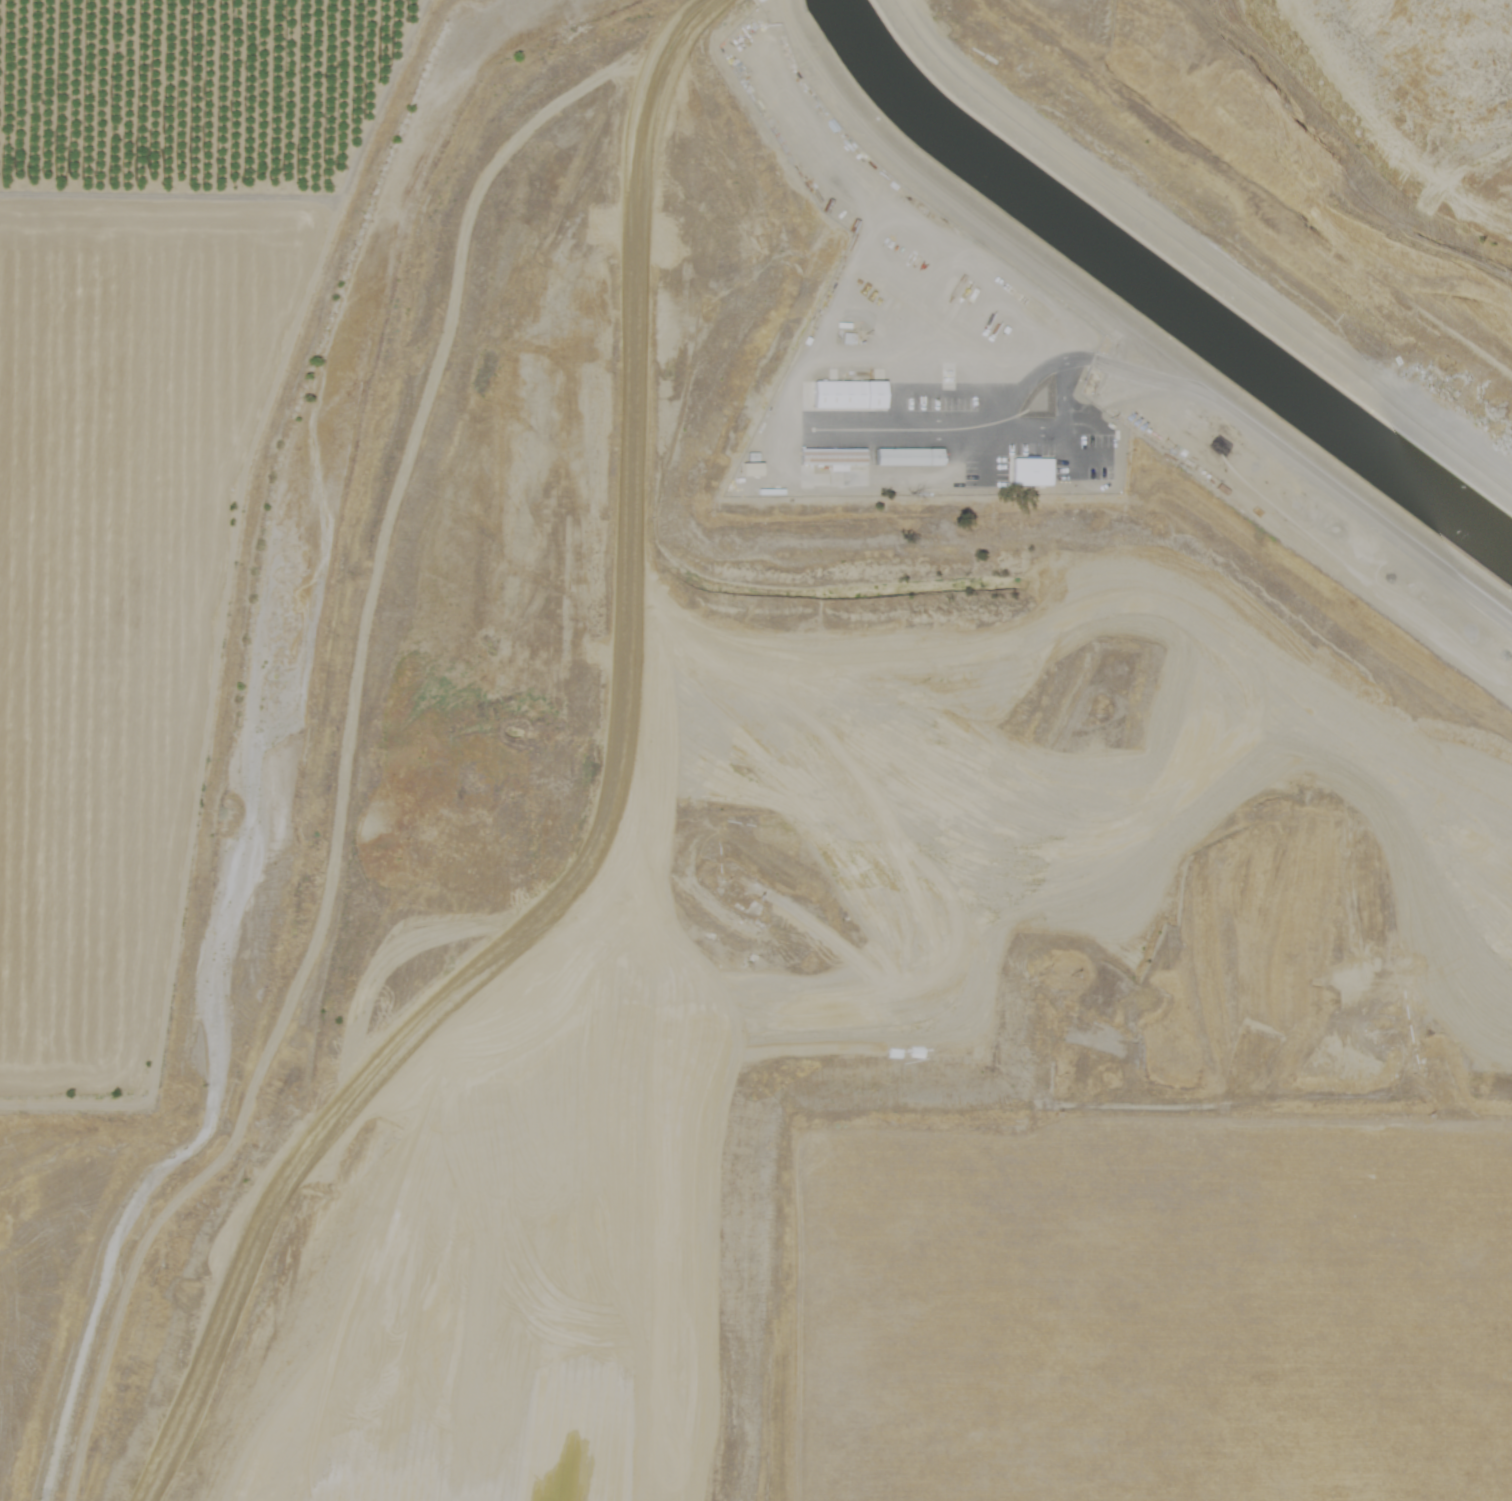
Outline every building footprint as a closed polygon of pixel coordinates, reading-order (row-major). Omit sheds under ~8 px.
[(801,409),(801,380),(880,380),(880,409),(801,409)] [(794,464),(794,448),(858,448),(858,464),(794,464)] [(870,464),(870,449),(937,448),(937,463),(870,464)] [(1003,485),(1002,458),(1048,457),(1048,484),(1003,485)]
